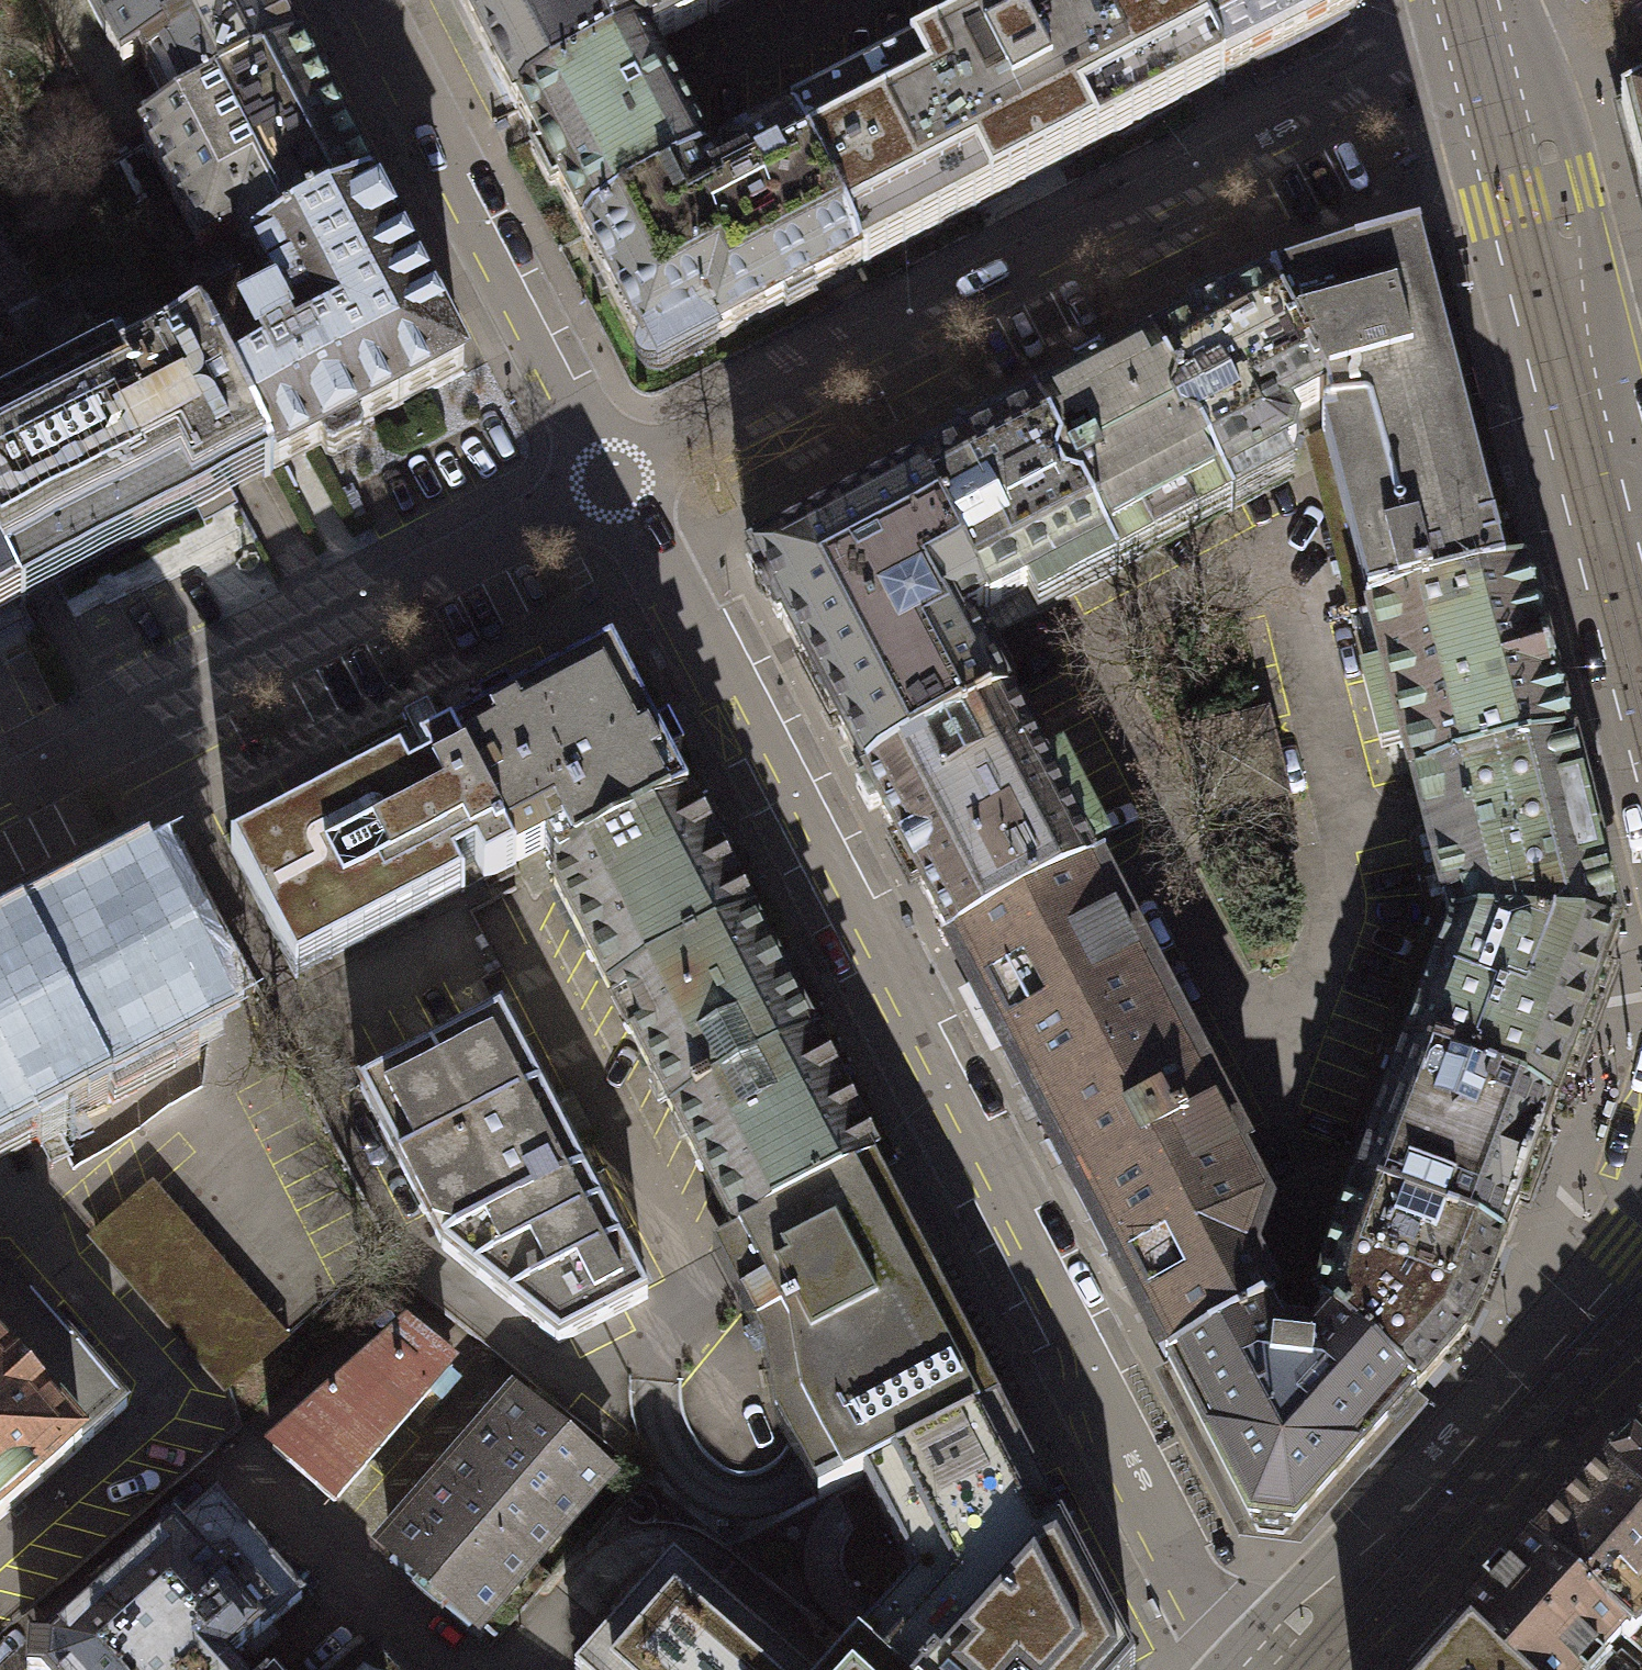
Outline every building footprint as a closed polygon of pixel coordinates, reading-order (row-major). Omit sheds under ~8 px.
[(170,120),(297,54),(269,0),(104,0),(119,29),(105,36),(123,70),(139,62),(170,120)] [(706,15),(698,0),(460,0),(514,106),(634,44),(646,47),(706,15)] [(706,15),(735,0),(698,0),(706,15)] [(787,127),(859,265),(1205,87),(1224,78),(1184,0),(1034,0),(787,127)] [(1224,78),(1350,13),(1357,0),(1184,0),(1224,78)] [(646,47),(634,44),(514,106),(536,150),(527,155),(545,192),(555,188),(581,238),(704,172),(700,153),(646,47)] [(371,196),(297,54),(170,120),(141,135),(201,251),(235,234),(249,259),(371,196)] [(1621,108),(1641,190),(1641,98),(1621,108)] [(680,360),(859,265),(787,127),(719,164),(722,171),(704,172),(581,238),(641,352),(680,360)] [(371,196),(249,259),(270,301),(272,299),(279,312),(245,329),(235,311),(199,330),(273,471),(322,446),(328,457),(329,461),(363,443),(362,440),(356,429),(464,372),(371,196)] [(1436,238),(1416,244),(1497,550),(1517,545),(1436,238)] [(1416,244),(1272,289),(1324,398),(1334,419),(1319,434),(1364,608),(1504,573),(1497,550),(1416,244)] [(958,450),(915,474),(981,605),(1102,552),(1219,494),(1285,450),(1295,434),(1285,418),(1324,398),(1272,289),(1223,313),(1211,298),(1189,310),(1193,328),(1152,351),(1104,374),(1095,361),(1069,373),(1074,390),(1028,413),(984,433),(976,421),(951,435),(958,450)] [(199,330),(133,364),(134,365),(128,368),(118,350),(0,411),(0,564),(20,602),(21,604),(274,473),(273,471),(199,330)] [(963,614),(981,605),(915,474),(749,557),(859,775),(1007,701),(963,614)] [(0,564),(0,612),(20,602),(0,564)] [(1521,568),(1504,573),(1364,608),(1410,785),(1567,745),(1521,568)] [(486,719),(452,737),(515,861),(546,846),(556,867),(685,801),(667,765),(682,757),(669,732),(654,739),(610,656),(512,706),(504,692),(479,705),(486,719)] [(859,775),(945,941),(1090,871),(1007,701),(859,775)] [(1280,792),(1260,713),(1180,733),(1199,812),(1280,792)] [(517,864),(515,861),(452,737),(419,754),(428,771),(409,781),(400,764),(230,851),(295,978),(465,891),(457,874),(474,865),(483,882),(517,864)] [(1573,769),(1567,745),(1410,785),(1416,808),(1447,926),(1615,934),(1573,769)] [(553,884),(610,995),(749,923),(685,801),(556,867),(557,870),(553,884)] [(1219,1109),(1090,871),(945,941),(1165,1360),(1272,1304),(1253,1258),(1263,1213),(1212,1116),(1219,1109)] [(179,1053),(181,1045),(180,1041),(178,1039),(183,1038),(190,1013),(189,1008),(216,994),(160,887),(16,960),(10,949),(0,955),(0,1144),(179,1053)] [(812,1044),(749,923),(610,995),(673,1115),(812,1044)] [(1554,1105),(1615,934),(1447,926),(1405,1050),(1554,1105)] [(647,1298),(499,1013),(358,1086),(442,1250),(558,1344),(647,1298)] [(876,1166),(812,1044),(673,1115),(737,1239),(876,1166)] [(1405,1050),(1354,1186),(1503,1241),(1554,1105),(1405,1050)] [(889,1193),(876,1166),(737,1239),(711,1252),(725,1278),(739,1304),(762,1348),(774,1421),(817,1502),(862,1479),(1000,1407),(889,1193)] [(1471,1326),(1503,1241),(1354,1186),(1329,1247),(1317,1304),(1324,1311),(1416,1392),(1471,1326)] [(281,1338),(150,1189),(95,1237),(225,1386),(281,1338)] [(4,1266),(0,1267),(0,1518),(128,1408),(4,1266)] [(1288,1332),(1272,1304),(1165,1360),(1246,1524),(1291,1529),(1416,1392),(1324,1311),(1307,1333),(1288,1332)] [(333,1502),(453,1367),(405,1330),(271,1449),(333,1502)] [(608,1478),(522,1403),(391,1553),(394,1556),(389,1562),(417,1586),(423,1580),(445,1600),(440,1606),(468,1630),(473,1624),(477,1628),(608,1478)] [(882,1669),(1133,1669),(1135,1667),(1013,1431),(1000,1407),(862,1479),(874,1503),(915,1579),(856,1646),(882,1669)] [(1608,1466),(1641,1498),(1641,1432),(1608,1466)] [(1608,1466),(1534,1545),(1624,1628),(1632,1635),(1641,1625),(1641,1498),(1608,1466)] [(221,1668),(302,1598),(216,1499),(174,1535),(172,1533),(48,1643),(28,1643),(28,1661),(28,1669),(223,1669),(221,1668)] [(1462,1622),(1513,1669),(1600,1669),(1605,1665),(1597,1657),(1624,1628),(1534,1545),(1507,1574),(1500,1567),(1482,1585),(1490,1592),(1462,1622)] [(673,1560),(576,1669),(797,1669),(673,1560)] [(1462,1622),(1418,1669),(1513,1669),(1462,1622)] [(856,1646),(834,1669),(882,1669),(856,1646)] [(368,1648),(344,1669),(389,1669),(368,1648)]
